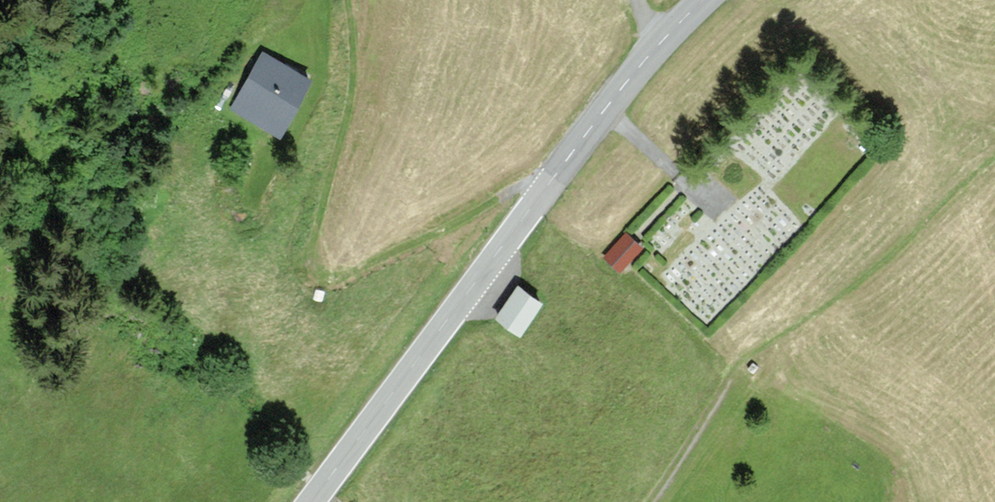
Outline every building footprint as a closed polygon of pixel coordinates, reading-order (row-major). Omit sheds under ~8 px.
[(263,52),(234,106),(279,131),(308,77),(263,52)] [(641,249),(624,233),(604,254),(621,269),(629,261),(641,249)] [(542,297),(518,281),(496,314),(520,330),(542,297)]
